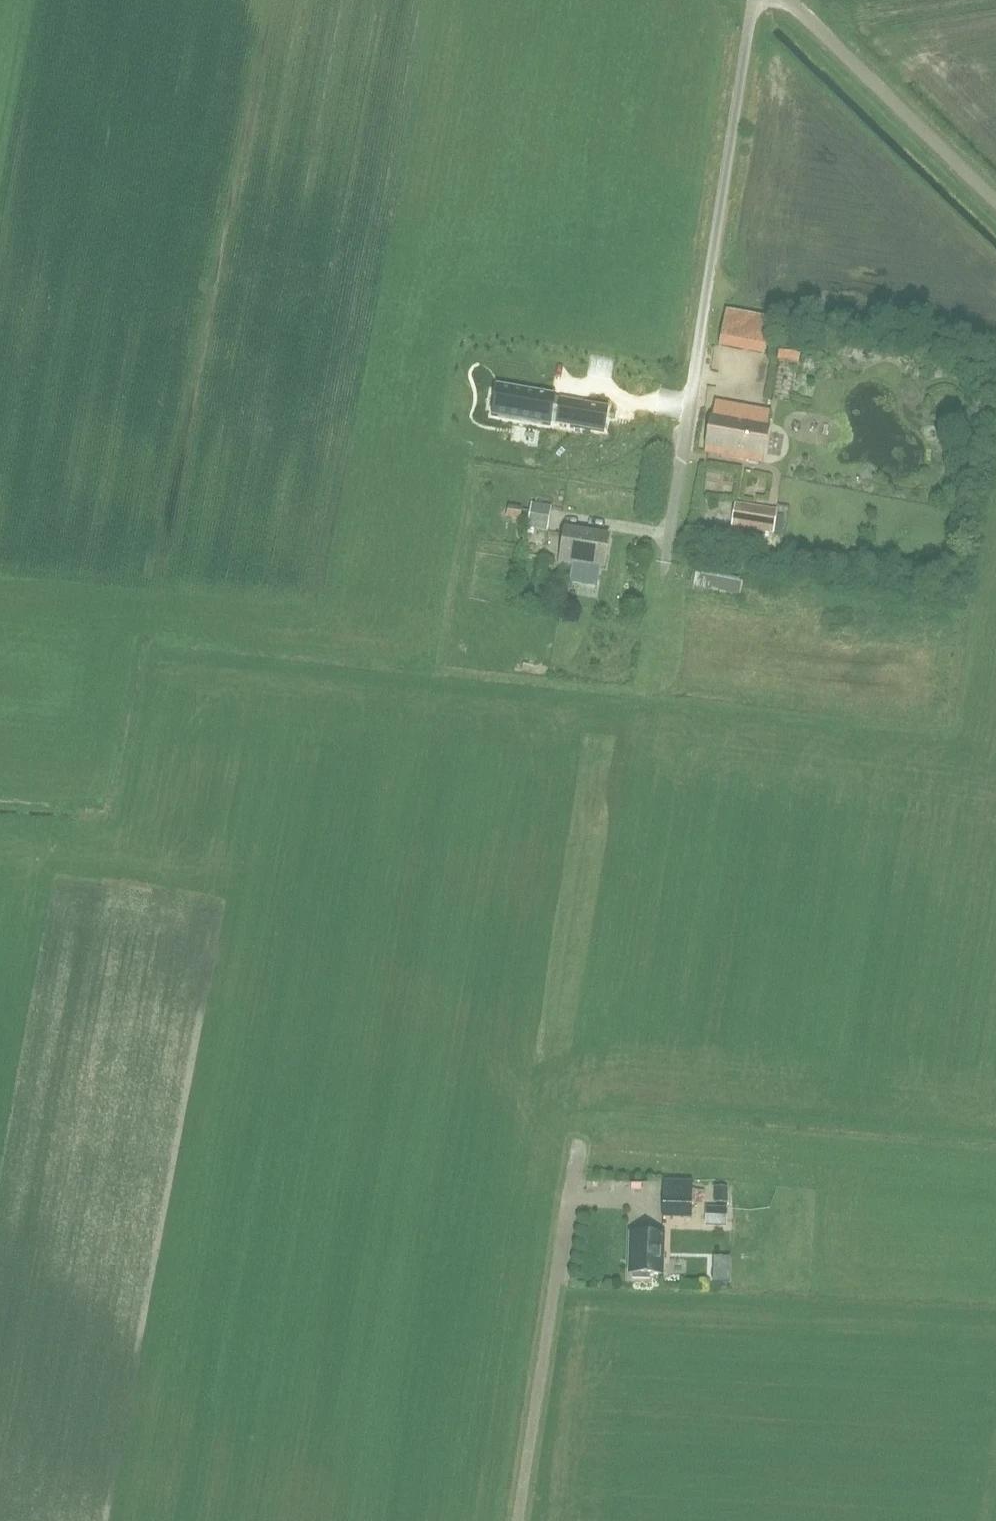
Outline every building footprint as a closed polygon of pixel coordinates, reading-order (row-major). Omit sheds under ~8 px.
[(763,355),(770,320),(726,312),(720,347),(763,355)] [(556,394),(497,384),(491,416),(550,426),(556,394)] [(608,406),(574,401),(570,426),(603,432),(608,406)] [(762,463),(769,423),(713,413),(705,453),(762,463)] [(531,503),(526,530),(546,533),(551,507),(531,503)] [(774,533),(777,511),(735,504),(731,527),(774,533)] [(604,567),(609,537),(566,530),(560,565),(588,569),(588,564),(604,567)] [(546,556),(550,537),(528,533),(525,552),(546,556)] [(663,1181),(663,1195),(662,1218),(690,1219),(692,1182),(663,1181)] [(731,1225),(729,1187),(718,1188),(719,1205),(708,1205),(709,1227),(731,1225)] [(662,1275),(663,1234),(631,1233),(629,1274),(662,1275)]
